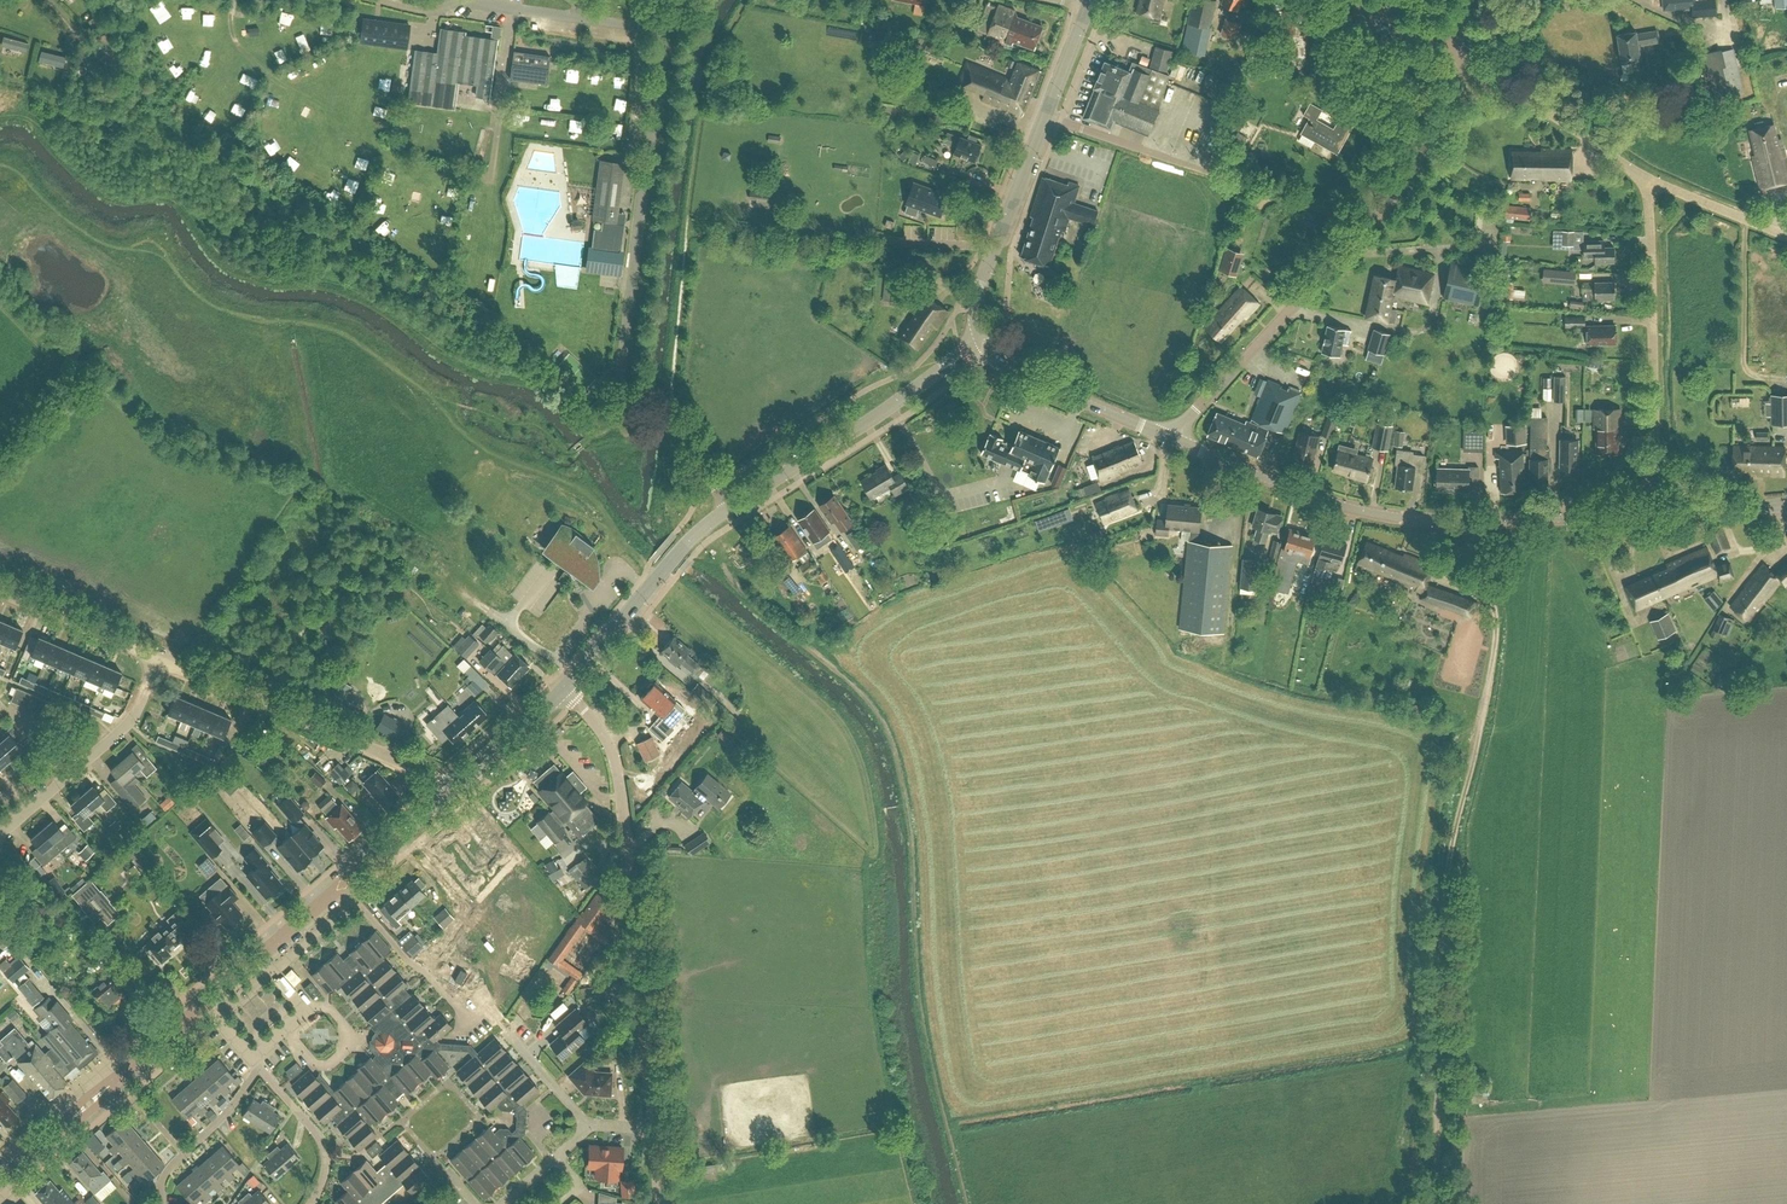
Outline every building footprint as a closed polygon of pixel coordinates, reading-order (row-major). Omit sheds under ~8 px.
[(1137,12),(1160,17),(1164,0),(1140,0),(1137,12)] [(1204,54),(1215,0),(1192,0),(1182,50),(1204,54)] [(1222,3),(1225,5),(1222,12),(1234,17),(1242,0),(1224,0),(1222,3)] [(1664,10),(1692,7),(1693,16),(1716,14),(1715,0),(1663,0),(1664,10)] [(998,7),(988,4),(978,29),(988,33),(987,36),(1003,42),(1004,40),(1013,44),(1014,41),(1034,48),(1043,26),(1017,16),(1015,10),(999,4),(998,7)] [(284,11),(281,24),(293,27),(296,14),(284,11)] [(1308,17),(1284,15),(1281,54),(1306,56),(1308,17)] [(1240,23),(1225,18),(1221,34),(1236,38),(1240,23)] [(398,42),(401,24),(363,19),(360,37),(398,42)] [(416,51),(409,101),(453,107),(457,81),(477,84),(476,95),(488,97),(496,40),(463,36),(464,32),(441,29),(438,54),(416,51)] [(1659,41),(1657,30),(1636,33),(1636,31),(1618,34),(1622,62),(1641,59),(1638,45),(1659,41)] [(947,47),(929,39),(924,49),(942,57),(947,47)] [(1173,51),(1156,46),(1150,66),(1167,71),(1173,51)] [(1744,92),(1734,48),(1722,51),(1722,49),(1705,54),(1716,101),(1733,96),(1733,95),(1744,92)] [(67,65),(68,58),(43,54),(42,62),(67,65)] [(316,77),(331,73),(328,61),(313,65),(316,77)] [(1041,70),(1018,61),(1011,79),(967,62),(959,83),(985,93),(982,99),(1023,115),(1041,70)] [(1169,75),(1133,61),(1129,71),(1105,61),(1095,87),(1096,88),(1084,117),(1110,128),(1114,119),(1150,134),(1159,109),(1169,75)] [(1186,80),(1189,66),(1176,63),(1174,77),(1186,80)] [(512,64),(509,78),(546,84),(548,69),(512,64)] [(1203,70),(1199,80),(1204,83),(1209,73),(1203,70)] [(1169,99),(1176,101),(1178,90),(1172,88),(1169,99)] [(1353,126),(1310,102),(1304,114),(1309,117),(1301,133),(1338,154),(1353,126)] [(523,112),(522,125),(538,126),(539,114),(523,112)] [(373,113),(369,126),(381,129),(384,117),(373,113)] [(265,116),(265,129),(276,129),(275,116),(265,116)] [(571,119),(570,126),(585,127),(586,120),(571,119)] [(1750,129),(1756,155),(1753,155),(1761,188),(1786,182),(1786,134),(1776,137),(1773,124),(1764,126),(1763,120),(1754,123),(1756,128),(1750,129)] [(960,137),(948,132),(944,142),(956,147),(954,153),(976,161),(982,144),(977,142),(979,137),(970,134),(968,139),(960,136),(960,137)] [(282,136),(271,139),(275,152),(286,149),(282,136)] [(1226,145),(1218,142),(1213,155),(1221,158),(1226,145)] [(1572,149),(1541,148),(1541,151),(1512,151),(1511,179),(1571,180),(1572,149)] [(929,156),(927,162),(938,166),(941,161),(929,156)] [(624,164),(599,161),(592,219),(617,222),(624,164)] [(1068,185),(1043,177),(1031,216),(1034,217),(1022,256),(1050,265),(1059,235),(1061,235),(1062,229),(1065,230),(1069,218),(1093,226),(1099,210),(1074,202),(1079,185),(1069,182),(1068,185)] [(941,216),(941,214),(948,196),(948,194),(914,182),(914,184),(907,202),(908,203),(905,212),(917,216),(920,208),(941,216)] [(775,192),(750,190),(750,199),(756,199),(756,206),(773,207),(775,192)] [(1531,206),(1506,204),(1505,217),(1530,220),(1531,206)] [(582,227),(582,220),(572,221),(573,228),(582,227)] [(1575,231),(1554,230),(1553,244),(1574,245),(1575,231)] [(599,233),(599,234),(600,234),(599,242),(598,242),(598,243),(599,243),(598,249),(597,249),(597,250),(598,250),(597,257),(596,257),(596,258),(597,258),(596,262),(595,270),(595,271),(595,270),(602,271),(602,272),(603,272),(603,271),(610,272),(610,273),(611,273),(611,272),(618,273),(618,274),(618,273),(619,265),(620,265),(619,265),(620,261),(620,260),(621,253),(621,252),(619,252),(620,245),(620,244),(621,237),(621,236),(620,236),(613,235),(607,234),(606,234),(600,234),(600,233),(599,233)] [(471,250),(475,240),(464,236),(460,246),(471,250)] [(1604,247),(1604,241),(1584,241),(1584,257),(1595,257),(1595,262),(1614,261),(1614,247),(1604,247)] [(1245,252),(1226,247),(1219,270),(1238,276),(1245,252)] [(949,257),(917,254),(916,267),(948,269),(949,257)] [(1487,268),(1451,260),(1443,298),(1479,305),(1487,268)] [(1434,273),(1398,266),(1396,279),(1375,274),(1366,317),(1394,322),(1397,309),(1391,308),(1393,294),(1399,296),(1399,298),(1428,304),(1434,273)] [(1577,271),(1544,269),(1543,284),(1576,286),(1577,271)] [(1616,298),(1615,281),(1583,283),(1584,299),(1595,298),(1595,299),(1616,298)] [(1517,290),(1518,282),(1504,282),(1503,299),(1517,299),(1517,295),(1528,295),(1528,290),(1517,290)] [(1259,304),(1241,286),(1205,326),(1221,341),(1244,316),(1246,318),(1259,304)] [(949,311),(925,294),(913,311),(916,313),(900,336),(919,348),(934,326),(937,328),(949,311)] [(1586,327),(1586,316),(1566,316),(1566,327),(1586,327)] [(1351,330),(1328,325),(1322,352),(1340,356),(1343,343),(1348,344),(1351,330)] [(1588,326),(1588,344),(1617,343),(1616,325),(1588,326)] [(1391,333),(1374,329),(1369,349),(1385,354),(1391,333)] [(1567,375),(1554,375),(1554,400),(1566,400),(1567,375)] [(1303,393),(1262,376),(1254,394),(1261,396),(1252,419),(1286,433),(1303,393)] [(1771,394),(1771,424),(1786,424),(1786,394),(1771,394)] [(1621,420),(1621,408),(1594,408),(1594,427),(1596,427),(1596,453),(1618,453),(1618,420),(1621,420)] [(1542,409),(1531,409),(1531,416),(1530,481),(1548,481),(1548,469),(1551,469),(1551,459),(1550,459),(1550,447),(1547,447),(1547,417),(1542,416),(1542,409)] [(1241,449),(1251,422),(1246,420),(1245,423),(1217,412),(1208,435),(1241,449)] [(1337,418),(1328,415),(1322,435),(1331,438),(1337,418)] [(1394,418),(1379,415),(1373,447),(1388,450),(1394,418)] [(1251,422),(1241,449),(1258,456),(1268,429),(1251,422)] [(1516,426),(1509,426),(1509,443),(1522,443),(1522,435),(1516,435),(1516,426)] [(1047,441),(1020,430),(1013,446),(1011,445),(1011,444),(1007,442),(1006,443),(1002,441),(1003,438),(992,433),(990,439),(988,438),(982,453),(1021,470),(1021,469),(1029,473),(1028,475),(1045,482),(1050,469),(1051,469),(1060,447),(1054,444),(1052,439),(1047,441)] [(1319,436),(1301,431),(1293,459),(1311,463),(1319,436)] [(1755,431),(1755,440),(1767,440),(1767,431),(1755,431)] [(1482,432),(1462,432),(1461,452),(1482,452),(1482,432)] [(1129,434),(1119,436),(1120,444),(1131,441),(1129,434)] [(1578,439),(1562,439),(1562,450),(1561,450),(1561,469),(1577,469),(1578,439)] [(1143,462),(1134,440),(1092,456),(1102,481),(1120,474),(1119,471),(1143,462)] [(1785,446),(1733,446),(1733,470),(1758,470),(1758,475),(1784,475),(1785,446)] [(1414,451),(1397,449),(1395,465),(1398,465),(1396,487),(1412,489),(1415,471),(1422,472),(1424,455),(1413,453),(1414,451)] [(1525,490),(1523,449),(1495,451),(1495,458),(1500,457),(1502,491),(1525,490)] [(1373,459),(1355,454),(1355,455),(1338,451),(1333,470),(1352,475),(1352,476),(1367,480),(1373,459)] [(894,477),(886,464),(876,470),(877,472),(862,480),(872,498),(891,486),(896,495),(910,487),(901,472),(894,477)] [(1068,468),(1060,464),(1052,483),(1060,486),(1068,468)] [(1478,466),(1469,466),(1469,469),(1438,468),(1437,490),(1469,490),(1469,482),(1478,483),(1478,466)] [(1101,483),(1080,489),(1082,495),(1103,490),(1101,483)] [(1137,508),(1129,488),(1121,492),(1120,491),(1105,497),(1106,498),(1096,502),(1103,522),(1104,524),(1108,523),(1107,521),(1124,514),(1137,508)] [(851,524),(845,514),(846,513),(834,495),(820,505),(832,522),(838,518),(845,528),(851,524)] [(1183,529),(1185,505),(1168,503),(1167,520),(1158,519),(1156,534),(1168,535),(1169,528),(1183,529)] [(1202,507),(1185,505),(1183,529),(1190,530),(1189,541),(1180,628),(1224,632),(1232,545),(1198,542),(1199,531),(1200,531),(1202,507)] [(1277,513),(1258,508),(1253,526),(1258,527),(1253,542),(1265,546),(1269,532),(1273,533),(1274,530),(1277,531),(1282,515),(1276,514),(1277,513)] [(815,509),(799,520),(808,532),(807,533),(818,548),(831,540),(827,533),(830,531),(824,521),(823,522),(815,509)] [(1051,514),(1033,520),(1038,532),(1055,525),(1051,514)] [(806,548),(790,525),(774,536),(790,560),(806,548)] [(1730,546),(1722,525),(1707,530),(1715,552),(1730,546)] [(867,543),(856,527),(846,534),(857,550),(867,543)] [(576,573),(591,584),(597,577),(597,576),(597,575),(597,572),(597,570),(597,567),(596,566),(596,563),(595,562),(595,560),(594,557),(593,555),(593,553),(592,552),(591,550),(587,544),(585,542),(584,541),(583,539),(582,538),(580,537),(578,535),(576,534),(575,533),(572,531),(571,531),(569,530),(566,529),(565,528),(564,528),(547,551),(565,564),(573,578),(576,573)] [(1304,531),(1290,528),(1285,548),(1281,547),(1278,558),(1272,587),(1288,591),(1296,560),(1298,561),(1300,553),(1311,556),(1316,536),(1304,533),(1304,531)] [(1347,543),(1325,537),(1320,555),(1314,576),(1329,580),(1335,560),(1342,562),(1347,543)] [(1281,541),(1274,539),(1269,561),(1276,563),(1281,541)] [(1403,556),(1367,541),(1358,563),(1395,578),(1394,580),(1423,592),(1420,597),(1472,616),(1477,603),(1426,583),(1434,565),(1404,553),(1403,556)] [(832,553),(841,565),(853,556),(844,544),(832,553)] [(456,545),(454,557),(459,561),(463,549),(456,545)] [(1660,587),(1664,596),(1687,586),(1688,588),(1718,575),(1720,580),(1734,576),(1729,561),(1715,565),(1707,546),(1667,564),(1668,567),(1654,574),(1660,587)] [(834,582),(845,576),(841,568),(837,570),(830,558),(823,561),(834,582)] [(1260,560),(1243,558),(1240,586),(1258,588),(1260,560)] [(815,567),(810,559),(799,565),(804,574),(815,567)] [(484,569),(478,576),(487,583),(498,568),(500,566),(490,561),(484,569)] [(1773,574),(1763,563),(1745,586),(1746,587),(1730,606),(1746,619),(1762,600),(1765,603),(1782,582),(1786,587),(1786,563),(1773,574)] [(477,564),(474,573),(478,576),(484,569),(477,564)] [(498,568),(487,583),(495,590),(507,575),(509,573),(498,568)] [(1635,609),(1664,596),(1660,587),(1654,574),(1625,586),(1635,609)] [(507,575),(495,590),(504,596),(517,579),(507,575)] [(1343,586),(1335,584),(1331,603),(1339,604),(1343,586)] [(510,594),(506,599),(512,604),(516,599),(510,594)] [(506,599),(502,603),(508,608),(512,604),(506,599)] [(502,603),(499,608),(505,613),(508,608),(502,603)] [(1676,631),(1669,612),(1650,620),(1657,638),(1676,631)] [(1729,617),(1720,613),(1710,636),(1716,638),(1719,631),(1723,633),(1729,617)] [(9,623),(0,620),(0,641),(1,642),(9,623)] [(23,629),(9,623),(1,642),(15,648),(23,629)] [(499,631),(489,623),(485,627),(482,624),(473,634),(477,637),(479,635),(488,643),(499,631)] [(479,644),(469,634),(456,648),(466,658),(479,644)] [(690,649),(673,635),(661,650),(669,657),(667,659),(675,666),(679,662),(693,673),(694,672),(697,675),(702,668),(699,666),(700,665),(686,653),(690,649)] [(28,660),(34,663),(36,657),(44,660),(52,642),(38,636),(28,660)] [(43,665),(48,667),(50,663),(58,666),(66,648),(52,642),(44,660),(43,665)] [(502,645),(495,653),(520,676),(529,666),(515,653),(513,655),(502,645)] [(56,671),(61,674),(64,669),(72,672),(80,654),(66,648),(58,666),(56,671)] [(495,653),(490,649),(479,661),(490,671),(493,667),(498,671),(496,673),(510,687),(520,676),(495,653)] [(94,660),(80,654),(72,672),(86,678),(94,660)] [(100,684),(108,666),(94,660),(86,678),(100,684)] [(22,662),(18,674),(24,677),(29,665),(22,662)] [(121,672),(108,666),(100,684),(98,688),(102,690),(104,689),(105,686),(114,690),(121,672)] [(35,682),(21,676),(18,683),(32,689),(35,682)] [(339,678),(331,691),(344,699),(352,686),(339,678)] [(477,679),(472,684),(479,692),(484,687),(477,679)] [(46,695),(49,688),(35,682),(32,689),(46,695)] [(684,709),(655,682),(640,698),(659,715),(653,722),(667,734),(673,728),(672,726),(682,714),(681,713),(684,709)] [(716,700),(697,683),(691,689),(710,706),(716,700)] [(11,700),(18,703),(23,690),(16,687),(11,700)] [(63,694),(49,688),(46,695),(60,701),(63,694)] [(18,703),(25,706),(30,693),(23,690),(18,703)] [(25,706),(31,709),(37,696),(30,693),(25,706)] [(76,700),(63,694),(60,701),(74,706),(76,700)] [(167,713),(181,719),(189,701),(175,695),(167,713)] [(31,709),(38,712),(44,699),(37,696),(31,709)] [(38,712),(45,715),(50,702),(44,699),(38,712)] [(90,706),(76,700),(74,706),(88,712),(90,706)] [(462,709),(457,714),(470,730),(488,715),(474,700),(462,710),(462,709)] [(195,725),(203,707),(189,701),(181,719),(182,719),(179,727),(185,730),(188,722),(195,725)] [(50,702),(45,715),(52,718),(57,705),(50,702)] [(451,703),(427,724),(442,740),(448,735),(456,745),(472,731),(470,730),(457,714),(451,703)] [(90,706),(88,712),(110,722),(113,714),(105,710),(104,712),(90,706)] [(217,713),(203,707),(195,725),(196,725),(192,734),(198,737),(202,728),(209,731),(217,713)] [(217,713),(209,731),(205,740),(212,743),(216,734),(223,737),(231,719),(217,713)] [(383,725),(399,740),(410,729),(395,714),(383,725)] [(10,758),(22,748),(17,742),(22,738),(12,726),(2,734),(5,737),(0,741),(0,746),(10,758)] [(169,747),(172,741),(158,735),(155,741),(169,747)] [(660,754),(652,736),(636,743),(644,761),(660,754)] [(186,747),(172,741),(169,747),(183,753),(186,747)] [(10,758),(0,746),(0,767),(10,758)] [(197,759),(200,753),(186,747),(183,753),(197,759)] [(132,750),(121,760),(133,774),(139,768),(146,776),(156,767),(144,753),(138,758),(132,750)] [(200,753),(197,759),(211,764),(213,758),(200,753)] [(121,760),(110,769),(117,777),(111,782),(134,808),(144,799),(127,779),(133,774),(121,760)] [(343,768),(338,762),(328,771),(340,783),(353,771),(347,765),(343,768)] [(399,795),(376,770),(362,782),(385,807),(399,795)] [(326,781),(316,771),(310,778),(320,787),(326,781)] [(538,823),(531,829),(541,840),(547,834),(554,842),(566,832),(553,817),(558,813),(579,837),(599,820),(584,803),(586,802),(578,793),(586,787),(572,771),(565,777),(560,772),(539,790),(555,809),(550,813),(548,812),(537,822),(538,823)] [(708,773),(693,791),(681,782),(669,797),(684,810),(682,812),(688,818),(705,798),(717,809),(731,792),(708,773)] [(359,786),(352,779),(345,786),(351,793),(359,786)] [(81,795),(93,809),(99,803),(106,811),(116,802),(104,788),(98,793),(92,785),(81,795)] [(333,800),(329,794),(317,804),(327,815),(325,817),(334,828),(336,826),(348,839),(362,827),(341,803),(340,804),(335,798),(333,800)] [(87,814),(93,809),(81,795),(70,804),(77,812),(71,817),(84,831),(94,822),(87,814)] [(290,834),(311,858),(309,856),(313,853),(314,855),(321,849),(320,847),(322,845),(304,824),(298,817),(303,812),(288,795),(282,800),(277,804),(282,810),(292,822),(294,820),(300,827),(291,835),(291,834),(290,834)] [(162,803),(167,811),(178,804),(173,796),(162,803)] [(150,825),(159,818),(154,812),(145,819),(150,825)] [(470,817),(454,832),(465,844),(481,830),(470,817)] [(189,833),(212,859),(222,850),(209,834),(215,828),(206,818),(189,833)] [(41,829),(60,851),(76,837),(64,823),(59,827),(52,819),(41,829)] [(311,858),(290,834),(281,842),(275,835),(264,822),(252,832),(263,845),(271,839),(297,869),(300,867),(301,869),(308,863),(307,861),(311,858)] [(244,824),(238,828),(247,840),(253,836),(244,824)] [(60,851),(41,829),(30,839),(37,846),(31,851),(44,865),(54,856),(60,851)] [(690,855),(710,841),(703,832),(684,845),(690,855)] [(90,845),(73,857),(81,866),(97,854),(90,845)] [(265,896),(281,883),(269,869),(271,867),(254,848),(244,857),(254,868),(246,875),(265,896)] [(45,871),(33,857),(26,864),(38,877),(45,871)] [(595,868),(587,857),(570,870),(579,881),(595,868)] [(558,868),(553,859),(545,864),(550,872),(558,868)] [(397,891),(411,906),(425,894),(420,889),(425,885),(418,877),(413,881),(411,879),(397,891)] [(100,890),(90,879),(73,894),(83,906),(81,907),(94,922),(101,916),(108,923),(119,914),(109,901),(110,900),(101,890),(100,890)] [(238,898),(226,884),(217,892),(211,885),(199,895),(205,902),(205,903),(212,911),(207,916),(215,924),(220,920),(226,927),(241,914),(232,904),(238,898)] [(411,906),(397,891),(383,904),(384,905),(379,909),(395,927),(400,923),(397,919),(411,906)] [(611,904),(597,894),(581,916),(579,914),(549,958),(577,979),(581,974),(559,958),(583,925),(606,942),(614,931),(599,920),(611,904)] [(446,909),(435,919),(443,928),(454,918),(446,909)] [(153,933),(168,950),(179,941),(173,934),(185,923),(175,911),(167,919),(170,923),(159,932),(158,930),(153,933)] [(561,925),(558,929),(564,934),(566,930),(561,925)] [(508,926),(499,939),(515,951),(511,956),(511,957),(519,962),(532,943),(508,926)] [(390,948),(375,931),(349,953),(350,954),(343,960),(337,952),(311,975),(326,992),(333,985),(337,989),(341,985),(362,1010),(361,1011),(372,1025),(375,1022),(378,1026),(380,1029),(379,1030),(376,1032),(373,1035),(372,1040),(372,1045),(375,1050),(377,1052),(379,1053),(377,1056),(373,1060),(370,1057),(357,1068),(358,1069),(334,1091),(319,1074),(315,1077),(309,1069),(291,1084),(324,1123),(332,1116),(338,1123),(337,1124),(359,1150),(376,1135),(368,1125),(372,1123),(373,1123),(398,1101),(395,1098),(403,1091),(405,1093),(430,1071),(435,1077),(448,1066),(435,1051),(439,1048),(442,1045),(439,1042),(436,1039),(451,1026),(440,1013),(434,1018),(412,993),(410,995),(403,987),(406,984),(384,958),(383,959),(381,956),(390,948)] [(170,952),(168,950),(153,933),(152,935),(154,937),(144,945),(158,962),(170,952)] [(422,946),(415,937),(404,946),(411,955),(422,946)] [(13,982),(30,968),(18,954),(22,950),(15,941),(7,948),(16,958),(10,963),(6,958),(0,963),(0,967),(13,982)] [(491,946),(487,952),(491,954),(495,949),(491,946)] [(119,971),(103,953),(92,962),(103,975),(99,978),(101,981),(91,990),(93,993),(93,994),(107,1009),(111,1010),(115,1006),(116,1002),(125,994),(111,978),(119,971)] [(460,969),(455,980),(461,983),(466,972),(460,969)] [(527,972),(524,976),(530,980),(533,976),(527,972)] [(614,972),(604,973),(605,981),(615,980),(614,972)] [(32,981),(29,977),(17,987),(32,1006),(43,998),(31,982),(32,981)] [(319,992),(311,982),(304,988),(312,998),(319,992)] [(47,1051),(66,1073),(69,1070),(92,1050),(87,1045),(89,1043),(69,1021),(72,1018),(57,1000),(54,1003),(48,996),(35,1008),(41,1015),(43,1013),(46,1016),(39,1022),(47,1032),(41,1037),(50,1048),(47,1051)] [(8,1015),(13,1021),(20,1014),(15,1008),(8,1015)] [(588,1023),(575,1008),(555,1026),(561,1033),(549,1043),(562,1058),(584,1039),(578,1031),(588,1023)] [(47,1051),(44,1053),(35,1043),(31,1046),(14,1027),(0,1039),(0,1040),(3,1043),(0,1046),(0,1055),(5,1061),(12,1055),(25,1070),(47,1051)] [(516,1109),(522,1103),(538,1089),(494,1038),(477,1052),(473,1056),(456,1071),(490,1109),(496,1104),(501,1109),(509,1110),(513,1106),(516,1109)] [(477,1052),(470,1045),(439,1042),(442,1045),(439,1048),(468,1050),(473,1056),(477,1052)] [(101,1048),(104,1057),(110,1055),(108,1046),(101,1048)] [(66,1073),(47,1051),(25,1070),(49,1098),(67,1082),(62,1076),(66,1073)] [(218,1058),(206,1068),(223,1088),(226,1085),(232,1080),(236,1085),(242,1080),(237,1075),(234,1077),(218,1058)] [(596,1073),(585,1060),(568,1075),(582,1091),(590,1091),(592,1094),(607,1095),(608,1086),(611,1086),(612,1074),(596,1073)] [(302,1069),(296,1062),(286,1070),(292,1077),(302,1069)] [(223,1088),(206,1068),(195,1078),(212,1098),(215,1095),(220,1090),(224,1095),(230,1090),(226,1085),(223,1088)] [(212,1098),(195,1078),(183,1088),(200,1108),(203,1105),(209,1100),(213,1105),(219,1100),(215,1095),(212,1098)] [(27,1094),(13,1079),(3,1087),(17,1103),(27,1094)] [(200,1108),(183,1088),(171,1099),(188,1118),(197,1110),(201,1115),(207,1110),(203,1105),(200,1108)] [(3,1091),(0,1093),(0,1118),(6,1125),(17,1115),(6,1103),(10,1099),(3,1091)] [(242,1115),(256,1123),(269,1103),(263,1099),(260,1103),(252,1098),(242,1115)] [(275,1107),(269,1103),(256,1123),(270,1132),(280,1116),(272,1111),(275,1107)] [(514,1130),(520,1136),(524,1132),(526,1108),(522,1103),(516,1109),(517,1111),(516,1129),(514,1130)] [(115,1147),(135,1130),(124,1118),(105,1135),(113,1144),(108,1148),(113,1154),(118,1150),(115,1147)] [(534,1153),(520,1136),(514,1130),(512,1132),(508,1128),(499,1128),(494,1132),(488,1126),(450,1160),(483,1197),(534,1153)] [(145,1141),(135,1130),(115,1147),(118,1150),(123,1156),(118,1160),(123,1166),(128,1162),(125,1159),(145,1141)] [(397,1140),(379,1155),(386,1162),(376,1171),(366,1160),(341,1182),(348,1190),(335,1201),(338,1203),(380,1203),(404,1183),(412,1193),(430,1178),(397,1140)] [(125,1159),(128,1162),(133,1167),(128,1171),(133,1177),(138,1173),(135,1170),(155,1153),(145,1141),(125,1159)] [(383,1148),(376,1141),(366,1150),(372,1157),(383,1148)] [(271,1150),(287,1168),(299,1157),(287,1143),(280,1149),(277,1145),(271,1150)] [(222,1145),(211,1155),(228,1174),(231,1172),(236,1167),(240,1171),(246,1166),(242,1161),(239,1164),(222,1145)] [(622,1148),(589,1145),(589,1147),(587,1149),(587,1154),(589,1156),(588,1166),(597,1167),(596,1177),(617,1178),(617,1168),(621,1168),(622,1148)] [(804,1156),(816,1154),(814,1145),(802,1147),(804,1156)] [(287,1168),(271,1150),(266,1154),(269,1158),(262,1164),(274,1178),(287,1168)] [(101,1173),(82,1151),(68,1162),(88,1185),(88,1184),(92,1189),(106,1178),(101,1173)] [(165,1165),(155,1153),(135,1170),(138,1173),(143,1179),(138,1183),(143,1189),(149,1184),(146,1181),(165,1165)] [(228,1174),(211,1155),(199,1165),(216,1185),(219,1182),(225,1177),(229,1181),(235,1176),(231,1172),(228,1174)] [(216,1185),(199,1165),(188,1175),(205,1195),(208,1192),(214,1187),(217,1191),(223,1186),(219,1182),(216,1185)] [(208,1192),(205,1195),(188,1175),(176,1185),(192,1203),(194,1203),(202,1197),(206,1201),(212,1196),(208,1192)] [(259,1182),(254,1175),(248,1179),(254,1186),(259,1182)] [(50,1179),(34,1192),(45,1203),(75,1203),(62,1188),(59,1190),(50,1179)] [(635,1196),(633,1180),(620,1181),(621,1197),(635,1196)] [(243,1196),(249,1203),(270,1203),(258,1189),(252,1195),(248,1191),(243,1196)] [(243,1196),(237,1201),(240,1203),(249,1203),(243,1196)]
